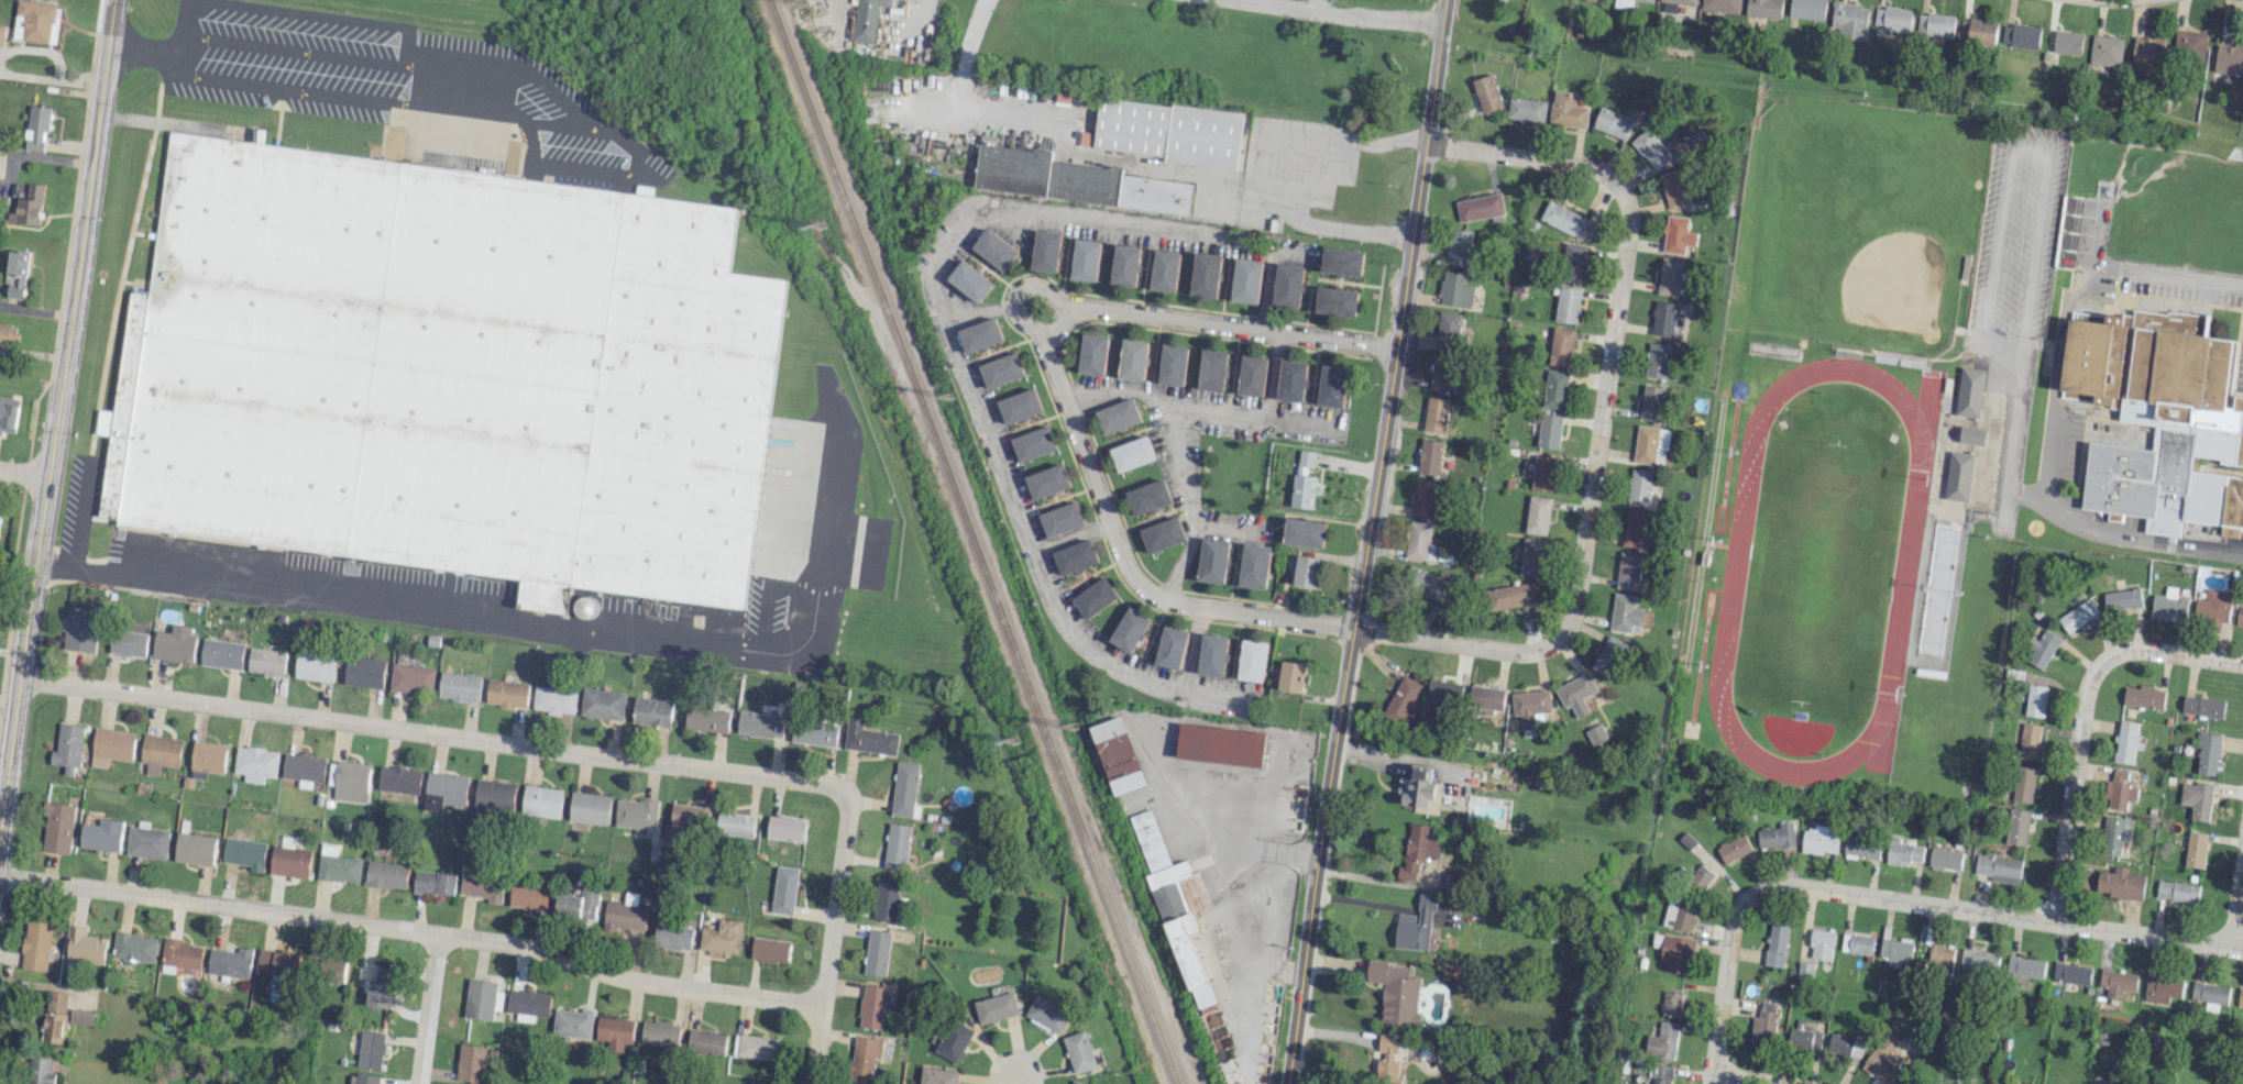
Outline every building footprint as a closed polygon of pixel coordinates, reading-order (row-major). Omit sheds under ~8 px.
[(874,43),(878,6),(890,7),(891,0),(857,0),(852,41),(874,43)] [(1633,0),(1616,0),(1615,7),(1632,8),(1633,0)] [(1675,12),(1676,3),(1696,5),(1696,0),(1659,0),(1659,1),(1664,2),(1663,11),(1675,12)] [(1738,14),(1740,0),(1702,0),(1700,8),(1738,14)] [(1746,16),(1780,19),(1782,0),(1747,0),(1746,16)] [(1789,17),(1824,19),(1825,0),(1790,0),(1789,17)] [(13,39),(52,44),(54,28),(58,28),(61,6),(17,1),(13,39)] [(1868,7),(1833,2),(1830,26),(1839,27),(1837,37),(1864,40),(1868,7)] [(1875,6),(1873,28),(1909,31),(1911,10),(1875,6)] [(1916,34),(1953,35),(1954,14),(1917,13),(1916,34)] [(1966,42),(1995,44),(1996,21),(1968,19),(1966,42)] [(2003,24),(2001,45),(2037,48),(2039,27),(2003,24)] [(2056,30),(2053,51),(2080,55),(2082,33),(2056,30)] [(2206,31),(2175,30),(2174,60),(2205,61),(2206,31)] [(2093,34),(2089,62),(2120,66),(2124,38),(2093,34)] [(2130,70),(2160,74),(2165,39),(2135,35),(2130,70)] [(2242,63),(2242,46),(2217,42),(2213,70),(2241,75),(2242,63)] [(1483,113),(1504,106),(1493,74),(1473,80),(1483,113)] [(1578,92),(1554,90),(1551,124),(1587,127),(1589,107),(1577,106),(1578,92)] [(1508,118),(1545,123),(1548,101),(1511,97),(1508,118)] [(1122,154),(1235,168),(1242,113),(1129,99),(1122,154)] [(24,150),(47,151),(49,107),(26,106),(24,150)] [(1626,139),(1634,119),(1601,106),(1593,126),(1626,139)] [(1672,155),(1647,128),(1631,143),(1657,170),(1672,155)] [(98,518),(109,436),(97,435),(100,411),(113,413),(130,291),(146,294),(167,132),(743,209),(735,270),(790,278),(746,607),(571,583),(568,610),(524,604),(527,576),(98,518)] [(974,188),(1114,204),(1116,189),(1105,188),(1106,179),(1097,178),(1098,167),(1049,162),(1050,152),(979,143),(974,188)] [(1660,173),(1668,209),(1697,202),(1689,166),(1660,173)] [(1191,184),(1127,175),(1123,206),(1187,215),(1191,184)] [(16,198),(14,222),(41,225),(45,185),(28,183),(27,199),(16,198)] [(1455,201),(1460,222),(1504,213),(1500,192),(1455,201)] [(1540,219),(1587,243),(1597,223),(1549,199),(1540,219)] [(1689,217),(1667,215),(1663,251),(1684,254),(1685,245),(1695,246),(1696,232),(1687,231),(1689,217)] [(1470,265),(1473,230),(1451,228),(1448,263),(1470,265)] [(1584,282),(1586,244),(1564,243),(1563,281),(1584,282)] [(1125,286),(1137,286),(1138,247),(1126,246),(1125,286)] [(1364,250),(1323,246),(1320,272),(1361,276),(1364,250)] [(1175,292),(1180,252),(1153,249),(1149,289),(1175,292)] [(7,274),(11,274),(8,298),(24,300),(29,252),(10,250),(7,274)] [(1222,256),(1193,251),(1187,294),(1216,299),(1222,256)] [(1656,293),(1677,296),(1684,260),(1663,256),(1656,293)] [(1257,304),(1264,261),(1235,257),(1229,300),(1257,304)] [(994,285),(963,260),(956,268),(966,277),(957,287),(978,304),(994,285)] [(1270,306),(1299,310),(1305,267),(1276,263),(1270,306)] [(1474,285),(1466,283),(1467,273),(1444,269),(1439,304),(1470,308),(1474,285)] [(1314,312),(1356,316),(1358,290),(1317,287),(1314,312)] [(1580,289),(1559,287),(1556,321),(1577,323),(1580,289)] [(1676,303),(1655,300),(1652,334),(1673,336),(1676,303)] [(2232,394),(2242,395),(2242,467),(2220,464),(2221,458),(2200,455),(2198,474),(2242,479),(2242,528),(2241,539),(2218,537),(2220,524),(2181,520),(2180,537),(2144,532),(2146,517),(2122,513),(2121,522),(2107,521),(2108,511),(2081,508),(2090,444),(2153,452),(2156,423),(2122,419),(2123,408),(2097,405),(2098,399),(2064,395),(2075,314),(2105,319),(2107,312),(2133,317),(2134,310),(2168,314),(2169,310),(2211,316),(2208,335),(2239,339),(2232,394)] [(1457,350),(1461,313),(1440,311),(1435,348),(1457,350)] [(996,317),(959,330),(968,353),(1004,339),(996,317)] [(13,348),(17,325),(0,323),(0,346),(13,348)] [(1549,365),(1571,366),(1574,329),(1553,327),(1549,365)] [(1085,332),(1079,372),(1103,375),(1109,335),(1085,332)] [(1125,380),(1145,380),(1146,340),(1126,339),(1125,380)] [(1667,379),(1671,345),(1649,342),(1645,376),(1667,379)] [(1159,344),(1156,383),(1184,386),(1187,346),(1159,344)] [(1223,391),(1227,351),(1199,349),(1196,388),(1223,391)] [(1016,352),(980,365),(988,388),(1024,375),(1016,352)] [(1268,358),(1241,354),(1235,393),(1262,397),(1268,358)] [(1453,390),(1455,355),(1432,354),(1430,389),(1453,390)] [(1302,402),(1308,363),(1281,359),(1275,398),(1302,402)] [(1343,408),(1348,368),(1321,364),(1316,404),(1343,408)] [(1979,418),(1986,370),(1962,366),(1955,414),(1979,418)] [(1568,371),(1547,370),(1544,407),(1565,408),(1568,371)] [(1639,418),(1662,421),(1667,387),(1644,384),(1639,418)] [(1035,387),(998,401),(1007,423),(1043,410),(1035,387)] [(21,399),(0,395),(0,436),(2,436),(3,431),(14,434),(21,399)] [(1449,399),(1428,396),(1423,430),(1444,433),(1449,399)] [(1125,398),(1125,424),(1137,424),(1137,398),(1125,398)] [(1559,449),(1563,415),(1542,413),(1537,446),(1559,449)] [(1048,425),(1012,439),(1021,462),(1057,449),(1048,425)] [(1633,461),(1656,464),(1656,463),(1661,464),(1662,455),(1665,456),(1669,428),(1638,425),(1633,461)] [(1958,441),(1984,445),(1986,429),(1961,425),(1958,441)] [(1121,444),(1129,468),(1155,460),(1147,435),(1121,444)] [(1438,475),(1443,441),(1422,438),(1417,472),(1438,475)] [(1313,508),(1314,494),(1321,495),(1321,485),(1315,485),(1316,476),(1311,475),(1313,451),(1297,449),(1291,506),(1313,508)] [(1944,499),(1968,501),(1973,453),(1948,451),(1944,499)] [(1531,488),(1552,491),(1557,458),(1536,455),(1531,488)] [(1063,463),(1026,476),(1035,499),(1071,486),(1063,463)] [(1628,503),(1649,505),(1653,471),(1631,468),(1628,503)] [(1126,490),(1133,514),(1171,504),(1164,479),(1126,490)] [(1434,516),(1436,483),(1414,482),(1412,515),(1434,516)] [(1546,535),(1552,498),(1531,495),(1525,532),(1546,535)] [(1077,500),(1040,515),(1048,538),(1086,523),(1077,500)] [(1622,546),(1644,548),(1648,511),(1626,509),(1622,546)] [(1148,554),(1186,539),(1176,516),(1138,530),(1148,554)] [(1326,523),(1285,517),(1281,543),(1323,548),(1326,523)] [(1430,522),(1408,521),(1406,559),(1434,560),(1435,545),(1429,544),(1430,522)] [(1224,584),(1229,541),(1200,537),(1195,580),(1224,584)] [(1544,539),(1523,538),(1521,575),(1543,576),(1544,539)] [(1090,539),(1054,552),(1063,575),(1099,562),(1090,539)] [(1236,585),(1264,590),(1271,547),(1242,543),(1236,585)] [(1641,552),(1619,551),(1617,588),(1639,590),(1641,552)] [(1318,586),(1320,557),(1294,556),(1293,585),(1318,586)] [(1403,587),(1442,603),(1450,583),(1412,567),(1403,587)] [(1104,576),(1073,599),(1087,619),(1119,596),(1104,576)] [(1488,588),(1490,609),(1535,605),(1533,583),(1488,588)] [(2141,607),(2140,588),(2104,589),(2105,608),(2141,607)] [(2228,625),(2232,591),(2205,588),(2204,600),(2195,599),(2192,621),(2228,625)] [(1642,626),(1644,608),(1634,608),(1636,595),(1614,593),(1610,630),(1630,632),(1631,625),(1642,626)] [(2150,619),(2185,621),(2187,597),(2151,595),(2150,619)] [(2099,615),(2090,598),(2057,616),(2066,633),(2099,615)] [(96,653),(100,611),(67,608),(62,649),(96,653)] [(157,631),(153,658),(193,664),(197,637),(191,636),(192,627),(173,624),(171,633),(157,631)] [(1165,626),(1155,663),(1178,670),(1188,631),(1165,626)] [(2038,640),(2030,637),(2021,661),(2045,669),(2058,635),(2042,629),(2038,640)] [(110,655),(147,657),(148,632),(111,630),(110,655)] [(1228,636),(1200,634),(1196,673),(1224,675),(1228,636)] [(1626,643),(1605,635),(1592,670),(1614,678),(1626,643)] [(205,639),(201,664),(241,670),(244,643),(205,639)] [(1243,639),(1239,679),(1264,683),(1268,642),(1243,639)] [(286,651),(250,648),(248,673),(284,676),(286,651)] [(334,682),(336,653),(298,650),(295,678),(334,682)] [(344,685),(383,689),(386,660),(347,656),(344,685)] [(1306,663),(1281,661),(1278,690),(1304,692),(1306,663)] [(391,691),(433,694),(435,667),(392,665),(391,691)] [(479,704),(483,678),(442,671),(438,697),(479,704)] [(1577,718),(1590,712),(1583,698),(1597,691),(1588,672),(1555,688),(1565,708),(1571,705),(1577,718)] [(1407,713),(1415,716),(1419,707),(1413,705),(1423,683),(1402,674),(1383,716),(1402,724),(1407,713)] [(486,705),(527,708),(530,683),(488,679),(486,705)] [(1463,683),(1429,680),(1428,702),(1462,705),(1463,683)] [(2043,717),(2047,686),(2026,684),(2023,715),(2043,717)] [(2165,689),(2139,685),(2139,689),(2125,686),(2122,703),(2162,710),(2165,689)] [(580,714),(622,721),(626,693),(584,686),(580,714)] [(1505,688),(1471,686),(1470,707),(1504,708),(1505,688)] [(576,714),(578,690),(535,687),(534,711),(576,714)] [(1521,715),(1521,729),(1535,728),(1535,712),(1551,712),(1550,691),(1513,693),(1514,715),(1521,715)] [(670,727),(674,702),(635,695),(631,721),(670,727)] [(2224,699),(2183,696),(2182,714),(2223,717),(2224,699)] [(685,727),(727,733),(730,712),(688,706),(685,727)] [(737,733),(781,738),(784,716),(739,711),(737,733)] [(1115,793),(1143,785),(1123,716),(1094,724),(1115,793)] [(844,748),(896,755),(898,733),(862,729),(863,719),(847,717),(844,748)] [(838,721),(792,718),(791,742),(836,745),(838,721)] [(2132,764),(2134,748),(2135,748),(2138,723),(2118,721),(2114,762),(2132,764)] [(56,751),(50,751),(49,765),(63,767),(63,775),(73,776),(74,768),(79,769),(84,726),(59,723),(56,751)] [(1267,733),(1180,723),(1176,757),(1263,768),(1267,733)] [(1607,739),(1600,723),(1585,729),(1591,745),(1607,739)] [(2037,759),(2039,724),(2020,723),(2018,758),(2037,759)] [(136,733),(95,727),(89,766),(107,769),(108,759),(132,762),(136,733)] [(2222,735),(2201,732),(2195,772),(2215,776),(2222,735)] [(146,763),(145,775),(159,776),(159,766),(179,768),(182,738),(143,735),(141,762),(146,763)] [(191,770),(223,773),(226,745),(194,742),(191,770)] [(262,784),(263,777),(276,778),(279,751),(237,746),(233,773),(244,775),(243,781),(262,784)] [(326,757),(285,754),(282,778),(299,780),(298,788),(311,789),(312,782),(324,783),(326,757)] [(371,765),(337,761),(336,770),(330,769),(328,785),(335,786),(333,800),(366,804),(371,765)] [(1438,814),(1442,783),(1431,782),(1433,766),(1411,764),(1409,778),(1399,777),(1397,791),(1403,792),(1401,804),(1414,805),(1413,811),(1438,814)] [(382,765),(378,788),(418,795),(422,771),(382,765)] [(2034,767),(2014,766),(2012,801),(2032,802),(2034,767)] [(2125,810),(2127,800),(2135,801),(2138,785),(2125,783),(2127,771),(2113,769),(2111,781),(2106,780),(2103,798),(2106,798),(2104,807),(2125,810)] [(467,776),(426,773),(424,810),(440,811),(441,805),(466,806),(467,776)] [(516,783),(477,779),(473,816),(493,818),(494,809),(512,811),(516,783)] [(2190,819),(2207,822),(2214,783),(2195,780),(2194,784),(2182,782),(2178,803),(2192,806),(2190,819)] [(521,815),(560,818),(563,789),(524,786),(521,815)] [(611,796),(572,791),(568,820),(607,826),(611,796)] [(614,825),(655,829),(657,803),(616,799),(614,825)] [(69,855),(75,805),(49,802),(43,852),(69,855)] [(669,825),(706,830),(709,807),(672,802),(669,825)] [(1130,815),(1149,874),(1148,874),(1192,1010),(1214,1003),(1191,933),(1198,931),(1192,912),(1211,906),(1200,874),(1192,876),(1186,860),(1170,865),(1152,808),(1130,815)] [(2026,845),(2029,810),(2007,808),(2005,843),(2026,845)] [(753,837),(755,815),(717,811),(715,833),(753,837)] [(2131,818),(2104,815),(2100,854),(2119,856),(2121,841),(2129,841),(2131,818)] [(79,847),(119,853),(124,822),(100,819),(99,826),(83,824),(79,847)] [(1757,828),(1758,847),(1794,845),(1793,821),(1778,822),(1779,827),(1757,828)] [(169,830),(149,829),(149,823),(139,822),(139,826),(129,826),(127,857),(167,859),(169,830)] [(910,825),(888,822),(883,868),(905,870),(910,825)] [(1431,826),(1410,823),(1405,866),(1398,865),(1396,878),(1415,881),(1418,858),(1438,860),(1441,838),(1429,836),(1431,826)] [(1837,854),(1840,829),(1803,825),(1801,851),(1837,854)] [(1844,854),(1877,858),(1880,833),(1846,829),(1844,854)] [(2184,866),(2203,868),(2207,832),(2187,831),(2184,866)] [(175,862),(213,865),(216,837),(177,833),(175,862)] [(1723,863),(1751,851),(1744,834),(1716,846),(1723,863)] [(1922,862),(1923,846),(1898,843),(1898,837),(1888,836),(1885,863),(1900,864),(1901,859),(1922,862)] [(250,866),(249,871),(262,873),(267,843),(226,837),(222,862),(250,866)] [(270,875),(309,878),(311,850),(294,848),(295,840),(283,839),(283,846),(272,845),(270,875)] [(317,880),(360,883),(361,859),(336,857),(337,845),(320,844),(317,880)] [(1928,865),(1960,869),(1962,851),(1930,848),(1928,865)] [(1989,880),(2018,884),(2021,860),(1976,854),(1973,873),(1990,875),(1989,880)] [(405,891),(408,866),(368,860),(365,885),(405,891)] [(1686,883),(1700,893),(1714,874),(1700,864),(1686,883)] [(793,914),(799,868),(777,865),(771,911),(793,914)] [(2144,875),(2127,873),(2128,867),(2114,866),(2113,872),(2098,870),(2095,891),(2107,892),(2107,896),(2142,900),(2144,875)] [(413,891),(454,896),(456,875),(415,870),(413,891)] [(459,894),(488,899),(488,903),(500,905),(505,877),(463,870),(459,894)] [(894,922),(902,879),(880,875),(872,918),(894,922)] [(2199,885),(2157,880),(2155,898),(2197,902),(2199,885)] [(548,886),(510,884),(509,907),(547,909),(548,886)] [(597,917),(598,887),(580,886),(579,895),(557,895),(556,916),(597,917)] [(1394,947),(1427,950),(1431,910),(1436,910),(1437,895),(1419,893),(1417,914),(1397,913),(1394,947)] [(1699,902),(1669,894),(1662,924),(1691,932),(1699,902)] [(616,926),(644,930),(648,906),(607,901),(603,930),(616,932),(616,926)] [(737,957),(743,921),(720,917),(718,930),(702,927),(698,948),(708,950),(708,952),(737,957)] [(21,969),(47,972),(52,922),(26,919),(21,969)] [(694,926),(658,921),(655,945),(691,950),(694,926)] [(1783,967),(1789,924),(1770,921),(1763,965),(1783,967)] [(104,965),(107,938),(84,935),(85,927),(69,925),(66,961),(104,965)] [(1831,960),(1835,932),(1814,928),(1809,957),(1831,960)] [(892,932),(870,929),(864,973),(885,976),(892,932)] [(157,937),(114,932),(112,958),(155,962),(157,937)] [(1872,954),(1873,936),(1842,934),(1841,951),(1872,954)] [(1694,938),(1662,935),(1660,961),(1666,962),(1665,971),(1691,974),(1694,938)] [(751,960),(788,962),(790,939),(753,937),(751,960)] [(1887,962),(1911,963),(1912,940),(1881,939),(1880,956),(1887,956),(1887,962)] [(174,967),(201,970),(203,944),(164,940),(161,972),(174,973),(174,967)] [(1951,975),(1956,949),(1931,945),(1926,970),(1951,975)] [(252,949),(239,948),(238,953),(210,949),(207,973),(248,979),(252,949)] [(256,971),(296,977),(299,954),(260,948),(256,971)] [(1958,971),(1995,977),(1998,953),(1962,948),(1958,971)] [(2005,973),(2042,979),(2045,961),(2008,955),(2005,973)] [(1419,977),(1408,976),(1409,967),(1388,966),(1388,961),(1368,959),(1366,981),(1383,983),(1380,1022),(1419,1026),(1420,1012),(1416,1012),(1419,977)] [(324,982),(346,982),(346,960),(324,960),(324,982)] [(1796,979),(1811,982),(1813,963),(1799,961),(1796,979)] [(2052,981),(2089,984),(2090,966),(2054,963),(2052,981)] [(392,968),(377,967),(375,980),(391,982),(392,968)] [(2106,987),(2105,997),(2121,999),(2122,990),(2134,991),(2136,973),(2100,969),(2098,986),(2106,987)] [(2181,998),(2182,977),(2145,975),(2144,1002),(2167,1003),(2168,997),(2181,998)] [(491,1022),(494,1010),(499,1010),(504,984),(471,977),(462,1016),(491,1022)] [(394,984),(369,981),(366,1005),(391,1009),(394,984)] [(2190,1000),(2227,1004),(2229,986),(2192,982),(2190,1000)] [(886,987),(863,984),(859,1027),(882,1029),(886,987)] [(534,1023),(535,1016),(548,1017),(551,994),(510,989),(506,1011),(517,1013),(516,1021),(534,1023)] [(44,1042),(64,1043),(67,992),(47,991),(44,1042)] [(1683,993),(1663,991),(1660,1015),(1680,1016),(1683,993)] [(1014,992),(975,1002),(981,1025),(1021,1015),(1014,992)] [(1061,1032),(1070,1009),(1034,995),(1025,1018),(1061,1032)] [(1778,1004),(1760,1001),(1758,1016),(1753,1015),(1750,1040),(1772,1044),(1778,1004)] [(555,1009),(553,1035),(591,1037),(593,1009),(582,1008),(582,1011),(555,1009)] [(96,1012),(71,1009),(69,1023),(94,1026),(96,1012)] [(632,1043),(634,1019),(598,1016),(596,1039),(609,1041),(608,1050),(623,1052),(624,1042),(632,1043)] [(975,1029),(953,1018),(935,1051),(957,1063),(975,1029)] [(1677,1022),(1658,1021),(1658,1035),(1646,1035),(1645,1055),(1675,1057),(1677,1022)] [(1887,1083),(1889,1083),(1905,1066),(1890,1053),(1905,1037),(1893,1026),(1858,1065),(1869,1074),(1872,1071),(1887,1083)] [(1787,1045),(1819,1050),(1822,1032),(1790,1027),(1787,1045)] [(1063,1037),(1074,1074),(1097,1066),(1085,1030),(1063,1037)] [(1865,1038),(1831,1030),(1826,1050),(1861,1058),(1865,1038)] [(385,1033),(361,1031),(357,1068),(381,1070),(385,1033)] [(696,1043),(696,1051),(724,1054),(726,1035),(704,1032),(702,1044),(696,1043)] [(1395,1059),(1397,1035),(1378,1033),(1377,1051),(1379,1051),(1377,1083),(1398,1083),(1400,1060),(1395,1059)] [(882,1039),(856,1036),(851,1079),(872,1082),(875,1056),(880,1057),(882,1039)] [(456,1079),(482,1083),(487,1047),(461,1043),(456,1079)] [(32,1058),(31,1083),(54,1083),(55,1059),(32,1058)] [(1671,1065),(1652,1064),(1651,1083),(1670,1083),(1671,1065)] [(381,1079),(352,1072),(349,1083),(380,1083),(381,1079)]
